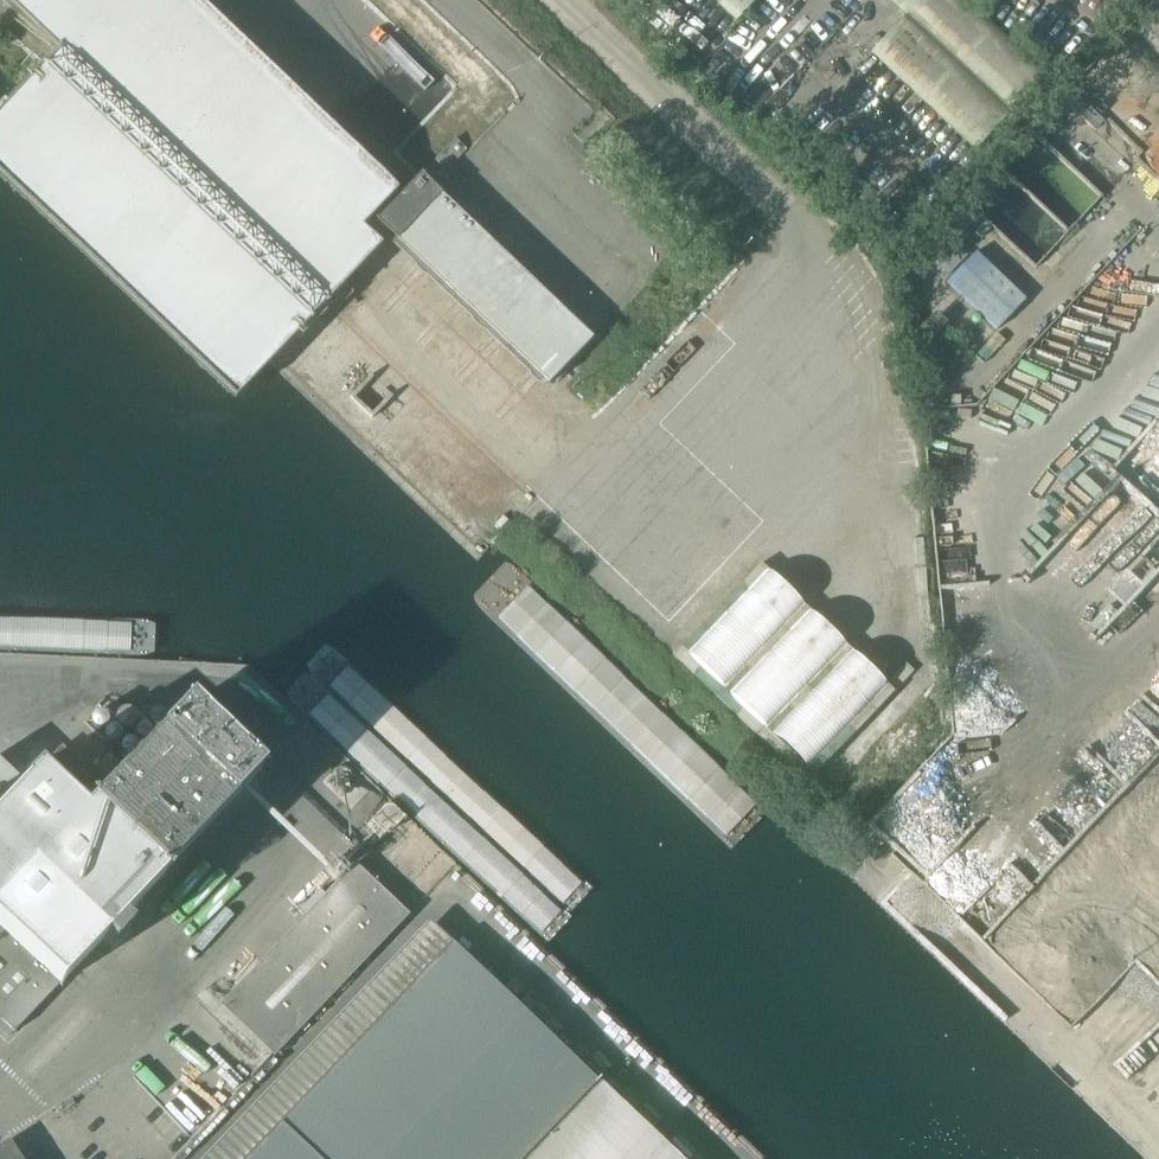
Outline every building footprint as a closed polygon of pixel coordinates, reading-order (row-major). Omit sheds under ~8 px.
[(56,53),(5,107),(0,113),(0,179),(100,275),(234,401),(270,363),(293,339),(344,285),(359,269),(367,260),(371,256),(379,248),(360,230),(396,192),(375,172),(358,156),(338,136),(320,120),(300,101),(283,84),(262,65),(245,48),(207,12),(194,0),(0,0),(56,53)] [(736,22),(757,0),(713,0),(736,22)] [(905,16),(870,53),(975,152),(1046,77),(964,0),(888,0),(905,16)] [(435,160),(446,171),(466,150),(455,139),(435,160)] [(375,223),(390,237),(413,259),(457,213),(440,196),(420,176),(375,223)] [(457,213),(413,259),(541,381),(547,386),(558,374),(590,340),(457,213)] [(946,283),(996,331),(1025,301),(975,253),(946,283)] [(23,787),(9,802),(0,811),(0,1030),(7,1037),(12,1032),(13,1033),(59,984),(83,960),(259,774),(187,705),(91,807),(68,785),(81,771),(59,750),(23,787)] [(221,1004),(274,1055),(275,1056),(408,915),(354,864),(221,1004)] [(670,1152),(596,1081),(528,1152),(521,1158),(678,1158),(670,1152)] [(9,1140),(0,1146),(0,1158),(21,1158),(9,1140)]
